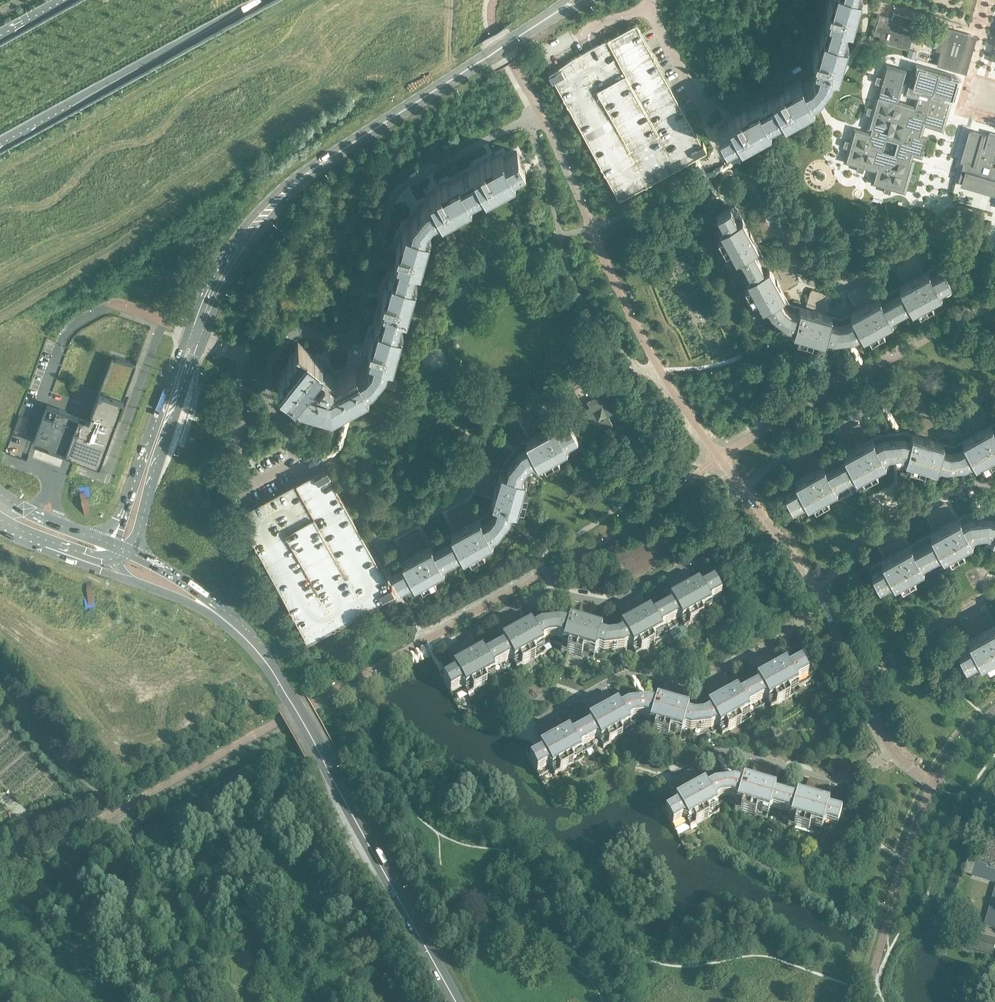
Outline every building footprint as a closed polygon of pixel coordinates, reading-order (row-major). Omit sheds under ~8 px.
[(857,0),(828,0),(826,6),(828,7),(823,24),(847,31),(852,16),(857,0)] [(909,49),(917,22),(918,19),(917,19),(893,12),(892,18),(880,15),(873,39),(909,50),(909,49)] [(702,142),(636,23),(549,71),(550,74),(549,74),(552,80),(553,79),(619,198),(706,150),(705,148),(706,147),(703,142),(702,142)] [(776,120),(819,96),(834,77),(847,31),(823,24),(818,42),(816,41),(812,54),(815,54),(812,63),(818,64),(815,72),(810,79),(803,82),(800,78),(790,83),(789,81),(777,88),(778,90),(764,98),(776,120)] [(965,58),(972,35),(948,28),(937,63),(938,63),(937,64),(938,65),(946,67),(946,68),(952,69),(960,71),(961,71),(961,70),(965,58)] [(910,159),(912,153),(921,156),(926,137),(917,134),(921,122),(942,129),(951,98),(952,98),(958,78),(918,66),(910,94),(917,96),(914,109),(908,108),(909,105),(897,101),(898,95),(905,73),(886,68),(877,96),(874,108),(868,107),(866,113),(872,115),(868,127),(871,128),(869,134),(854,129),(851,142),(845,140),(843,147),(849,148),(846,161),(858,164),(856,170),(863,172),(865,166),(876,170),(873,182),(885,185),(883,192),(890,194),(892,187),(904,191),(908,178),(914,180),(916,174),(909,172),(913,160),(910,159)] [(727,147),(776,120),(764,98),(746,107),(745,105),(734,112),(735,114),(727,118),(730,123),(717,129),(727,147)] [(993,165),(994,160),(994,133),(990,132),(989,135),(974,130),(970,132),(963,158),(964,162),(968,163),(963,182),(965,186),(994,194),(994,166),(993,165)] [(478,195),(527,168),(517,151),(504,158),(502,153),(491,159),(490,157),(479,163),(480,165),(466,173),(478,195)] [(418,270),(431,223),(434,219),(478,195),(466,173),(448,183),(447,181),(435,187),(437,189),(429,193),(432,198),(425,202),(418,210),(412,217),(412,218),(410,225),(405,224),(401,235),(399,235),(396,247),(398,248),(393,263),(418,270)] [(758,240),(770,233),(772,231),(762,213),(759,213),(747,220),(745,222),(734,203),(712,215),(719,228),(714,231),(730,260),(735,257),(742,269),(764,257),(755,240),(758,240)] [(953,285),(940,262),(927,270),(923,272),(923,269),(916,257),(914,255),(896,265),(896,268),(903,280),(906,282),(891,290),(904,312),(911,308),(914,313),(943,297),(940,292),(953,285)] [(828,310),(832,297),(831,294),(812,289),(810,291),(806,304),(807,307),(791,303),(790,302),(788,300),(782,289),(785,289),(797,282),(799,279),(789,262),(786,262),(774,268),(772,271),(764,257),(742,269),(746,277),(741,279),(757,309),(762,306),(766,313),(776,321),(780,325),(784,328),(792,330),(790,335),(823,344),(824,339),(832,341),(849,340),(855,339),(862,335),(865,340),(894,324),(892,319),(904,312),(891,290),(874,299),(874,296),(868,284),(865,282),(847,291),(847,295),(854,306),(854,307),(857,309),(852,311),(843,316),(842,316),(839,317),(826,313),(828,310)] [(404,318),(418,270),(393,263),(388,283),(385,282),(382,295),(384,295),(379,311),(404,318)] [(375,385),(390,366),(404,318),(379,311),(374,331),(372,330),(368,342),(370,343),(368,351),(373,353),(371,360),(365,367),(358,371),(356,366),(334,378),(320,367),(318,370),(316,369),(322,361),(298,342),(295,345),(296,349),(291,356),(294,358),(291,362),(290,361),(284,369),(287,371),(284,375),(283,375),(277,382),(292,393),(290,395),(293,397),(332,408),(375,385)] [(848,343),(848,344),(857,362),(858,362),(859,363),(860,363),(861,362),(862,362),(862,361),(863,360),(863,359),(853,341),(852,341),(851,340),(849,340),(849,341),(848,342),(848,343)] [(115,358),(112,356),(98,395),(93,407),(89,419),(47,403),(33,441),(38,443),(52,448),(65,453),(72,455),(76,456),(91,453),(94,454),(94,453),(97,452),(99,452),(100,454),(101,452),(105,451),(116,422),(116,420),(117,419),(118,417),(136,365),(128,362),(115,358)] [(609,415),(617,410),(607,390),(587,401),(590,406),(588,413),(583,416),(593,436),(613,425),(608,416),(609,415)] [(522,511),(531,478),(526,477),(528,469),(530,466),(538,462),(540,467),(556,458),(569,451),(567,446),(580,439),(569,419),(567,416),(550,426),(550,422),(543,411),(540,409),(523,418),(523,422),(529,434),(532,436),(518,443),(503,462),(499,475),(497,473),(484,469),(481,470),(475,489),(477,491),(490,495),(494,494),(489,510),(487,513),(475,519),(475,516),(468,504),(466,502),(448,512),(448,515),(455,527),(457,529),(451,532),(443,537),(445,540),(456,559),(463,555),(466,560),(495,544),(492,539),(499,535),(504,529),(507,526),(514,517),(516,509),(522,511)] [(986,426),(986,423),(980,411),(977,409),(959,419),(959,422),(966,434),(969,436),(955,443),(951,444),(938,440),(940,438),(944,425),(943,421),(924,416),(922,418),(918,431),(919,435),(903,430),(879,433),(867,439),(867,436),(861,424),(858,422),(840,432),(841,435),(847,447),(850,449),(836,457),(839,463),(848,479),(855,476),(858,480),(887,464),(885,459),(892,455),(896,455),(904,457),(902,462),(935,472),(936,466),(944,469),(956,467),(967,466),(974,462),(977,467),(994,457),(994,421),(986,426)] [(19,415),(14,429),(24,432),(29,418),(19,415)] [(848,479),(839,463),(836,457),(819,466),(819,463),(812,451),(809,449),(792,459),(792,462),(798,474),(801,476),(782,487),(794,509),(807,502),(809,507),(839,491),(836,486),(848,479)] [(91,453),(76,456),(100,465),(105,451),(101,452),(100,454),(99,452),(97,452),(94,453),(94,454),(91,453)] [(390,585),(364,537),(329,474),(325,466),(308,475),(252,506),(246,509),(238,514),(308,641),(382,600),(395,593),(393,591),(395,590),(392,584),(390,585)] [(990,510),(966,513),(954,519),(954,516),(947,504),(945,502),(927,512),(927,515),(934,527),(936,529),(922,537),(925,543),(935,559),(942,555),(945,560),(974,544),(971,539),(979,535),(982,535),(991,537),(989,542),(994,544),(994,511),(990,510)] [(426,543),(420,531),(417,529),(399,539),(400,542),(406,554),(409,556),(389,567),(391,569),(402,589),(414,582),(417,587),(431,580),(446,571),(444,566),(456,559),(445,540),(443,537),(426,546),(426,543)] [(935,559),(925,543),(922,537),(905,546),(905,543),(899,531),(896,529),(878,538),(879,542),(885,554),(888,556),(868,566),(881,589),(893,582),(896,587),(925,571),(923,566),(935,559)] [(733,602),(729,594),(722,598),(711,578),(693,588),(693,584),(687,573),(684,571),(666,580),(667,584),(673,596),(676,597),(661,605),(674,628),(678,626),(681,631),(713,612),(711,608),(721,602),(724,607),(733,602)] [(662,635),(674,628),(661,605),(645,615),(645,611),(638,600),(635,598),(618,607),(618,611),(624,622),(627,624),(613,632),(609,632),(596,629),(599,626),(602,613),(602,610),(583,604),(580,607),(577,620),(577,623),(562,619),(549,620),(538,622),(526,628),(526,625),(519,613),(516,611),(499,621),(499,624),(505,636),(508,638),(494,646),(497,652),(506,668),(514,664),(517,669),(546,653),(543,648),(551,644),(552,644),(554,644),(562,646),(561,651),(593,660),(595,655),(602,657),(625,655),(626,655),(633,651),(635,656),(665,639),(662,635)] [(992,625),(992,622),(985,610),(983,608),(965,618),(965,621),(972,633),(974,635),(969,639),(955,646),(967,669),(980,662),(983,666),(994,660),(994,624),(992,625)] [(506,668),(497,652),(494,646),(477,655),(477,652),(471,640),(468,638),(450,648),(450,651),(457,663),(460,665),(444,673),(440,675),(453,698),(465,691),(468,696),(497,680),(495,675),(506,668)] [(810,680),(798,658),(785,665),(780,667),(780,664),(774,652),(771,650),(753,660),(753,663),(760,675),(763,677),(748,685),(761,708),(768,703),(771,708),(784,701),(783,698),(787,696),(789,698),(800,692),(797,687),(810,680)] [(749,714),(761,708),(748,685),(731,694),(731,691),(725,679),(722,677),(705,687),(705,690),(711,702),(714,704),(700,712),(696,712),(683,708),(685,706),(689,693),(688,690),(669,684),(667,687),(663,699),(664,703),(649,699),(624,701),(613,708),(612,704),(606,692),(603,691),(586,700),(586,704),(592,715),(595,717),(581,725),(584,731),(593,748),(601,744),(603,748),(617,741),(615,738),(620,736),(621,739),(632,732),(630,728),(637,724),(641,723),(649,725),(648,731),(680,740),(681,735),(689,737),(712,734),(719,730),(722,735),(736,728),(734,725),(738,723),(740,725),(751,719),(749,714)] [(593,748),(584,731),(581,725),(564,734),(564,731),(557,719),(554,717),(537,727),(536,730),(544,742),(546,744),(540,747),(527,755),(539,778),(552,771),(554,775),(568,768),(567,765),(571,763),(572,765),(584,759),(581,754),(593,748)] [(782,818),(789,793),(770,788),(772,785),(776,772),(775,769),(756,764),(754,766),(750,779),(750,782),(735,778),(711,781),(699,787),(699,784),(693,772),(690,770),(672,780),(672,783),(679,795),(682,797),(676,800),(662,808),(675,830),(687,823),(690,828),(719,812),(716,807),(723,804),(728,803),(736,805),(734,810),(749,814),(750,812),(755,813),(754,816),(760,818),(766,819),(768,814),(782,818)] [(842,809),(829,805),(823,803),(826,801),(829,788),(829,784),(809,779),(807,781),(804,794),(804,798),(789,793),(782,818),(789,820),(788,825),(803,830),(803,827),(808,828),(807,831),(814,833),(820,835),(821,829),(835,833),(842,809)] [(819,842),(818,850),(828,852),(829,844),(819,842)] [(975,865),(972,876),(994,883),(994,870),(975,865)] [(985,924),(994,927),(994,889),(985,924)] [(972,932),(967,948),(992,955),(994,946),(994,939),(972,932)]
